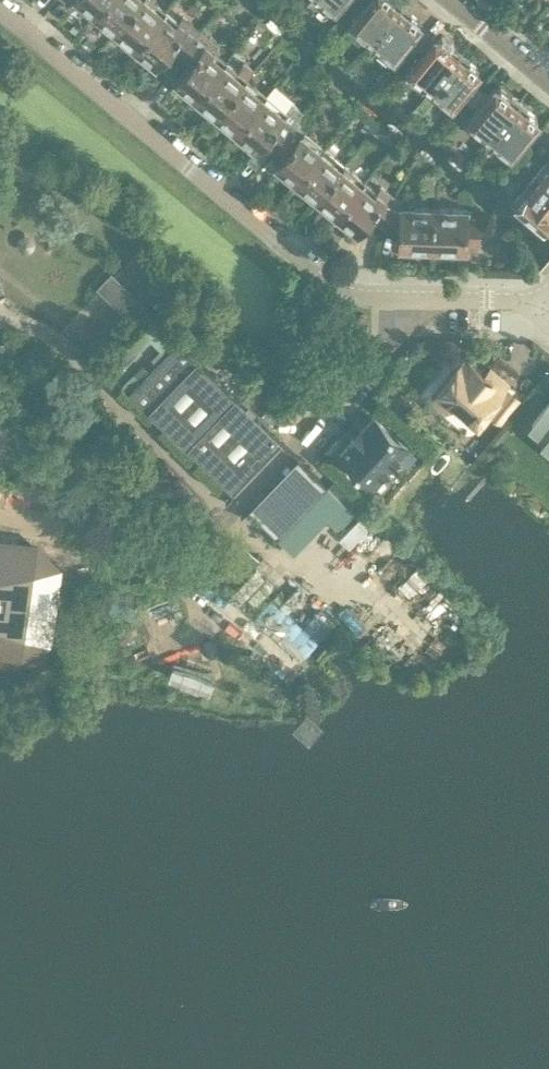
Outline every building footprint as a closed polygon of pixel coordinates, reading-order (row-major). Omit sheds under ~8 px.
[(94,15),(106,0),(81,0),(84,3),(84,7),(94,15)] [(94,15),(103,23),(107,22),(116,29),(140,0),(106,0),(94,15)] [(116,29),(124,36),(124,41),(134,49),(167,9),(156,0),(140,0),(116,29)] [(372,37),(401,3),(398,0),(368,0),(351,20),(372,37)] [(420,18),(401,3),(372,37),(394,55),(420,23),(419,22),(420,18)] [(167,9),(134,49),(143,56),(147,55),(156,63),(171,45),(180,53),(201,29),(183,14),(179,19),(167,9)] [(201,29),(180,53),(190,61),(176,79),(185,86),(185,91),(194,99),(227,60),(214,49),(219,44),(201,29)] [(410,68),(431,85),(460,51),(442,36),(438,37),(436,36),(410,68)] [(453,103),(479,72),(477,70),(478,66),(460,51),(431,85),(453,103)] [(216,113),(247,76),(253,68),(245,61),(238,69),(227,60),(194,99),(203,106),(208,106),(216,113)] [(247,76),(216,113),(225,120),(225,124),(234,132),(267,93),(247,76)] [(491,135),(519,100),(501,85),(497,87),(495,85),(469,117),(491,135)] [(267,93),(234,132),(243,140),(248,139),(257,147),(263,139),(273,147),(293,123),(283,115),(287,110),(267,93)] [(537,115),(519,100),(491,135),(512,153),(538,121),(537,119),(537,115)] [(293,123),(273,147),(282,155),(276,163),(285,170),(285,175),(294,182),(324,146),(304,129),(302,131),(293,123)] [(324,146),(294,182),(304,190),(308,189),(317,197),(345,163),(324,146)] [(547,158),(530,179),(548,196),(548,159),(547,158)] [(345,163),(317,197),(326,203),(326,208),(335,215),(365,179),(345,163)] [(365,179),(335,215),(344,223),(349,223),(358,230),(370,215),(385,225),(396,195),(389,191),(381,184),(377,189),(365,179)] [(530,179),(512,201),(544,227),(545,226),(548,227),(548,196),(530,179)] [(402,204),(403,198),(396,195),(385,225),(401,229),(400,245),(403,245),(406,248),(414,248),(418,245),(435,246),(436,205),(402,204)] [(468,206),(436,205),(435,246),(449,246),(452,250),(461,250),(464,247),(467,247),(467,241),(479,241),(480,217),(468,217),(468,206)] [(139,322),(154,305),(113,267),(98,283),(139,322)] [(282,442),(235,397),(178,341),(129,391),(234,492),(252,473),(242,464),(254,452),(264,461),(282,442)] [(505,397),(499,393),(507,383),(490,368),(486,373),(470,360),(467,364),(463,360),(433,397),(446,408),(454,399),(478,419),(495,398),(500,403),(493,412),(503,420),(520,399),(510,391),(505,397)] [(532,421),(548,435),(548,401),(532,421)] [(273,403),(263,413),(272,422),(282,412),(273,403)] [(357,432),(357,433),(390,464),(408,445),(375,415),(363,428),(362,427),(360,429),(357,432)] [(373,483),(390,464),(357,433),(356,434),(353,437),(351,439),(352,440),(340,453),(373,483)] [(298,459),(253,507),(281,534),(326,486),(298,459)] [(20,653),(23,632),(44,635),(54,561),(33,558),(35,546),(0,541),(0,650),(20,653)] [(241,544),(226,560),(242,575),(255,560),(247,552),(248,551),(241,544)] [(255,569),(228,596),(238,605),(264,578),(255,569)] [(330,623),(285,594),(271,616),(302,636),(294,649),(307,658),(330,623)]
